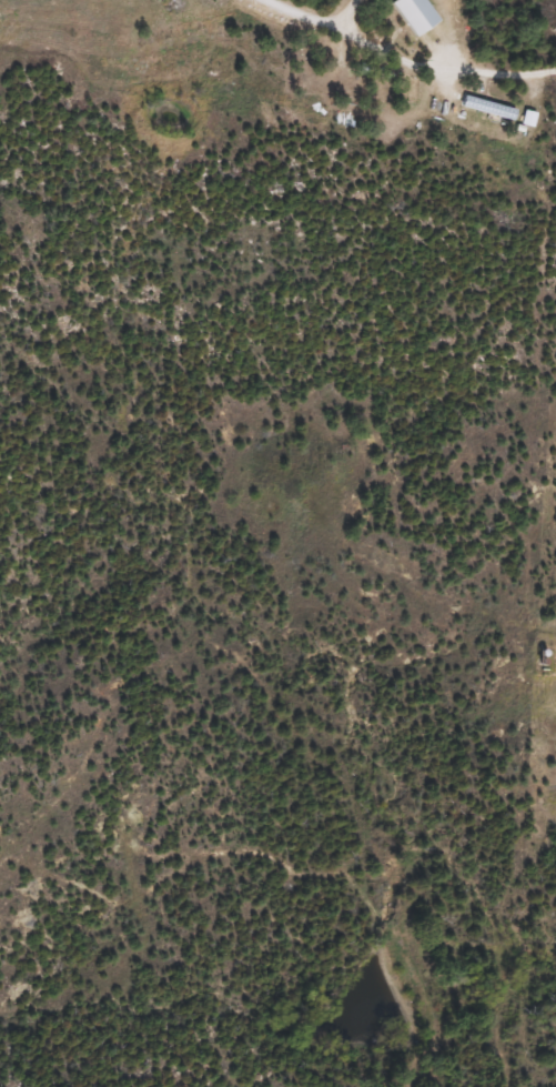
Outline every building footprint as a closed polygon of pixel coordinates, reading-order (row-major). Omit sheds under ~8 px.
[(428,0),(398,0),(394,2),(418,38),(442,21),(428,0)]
